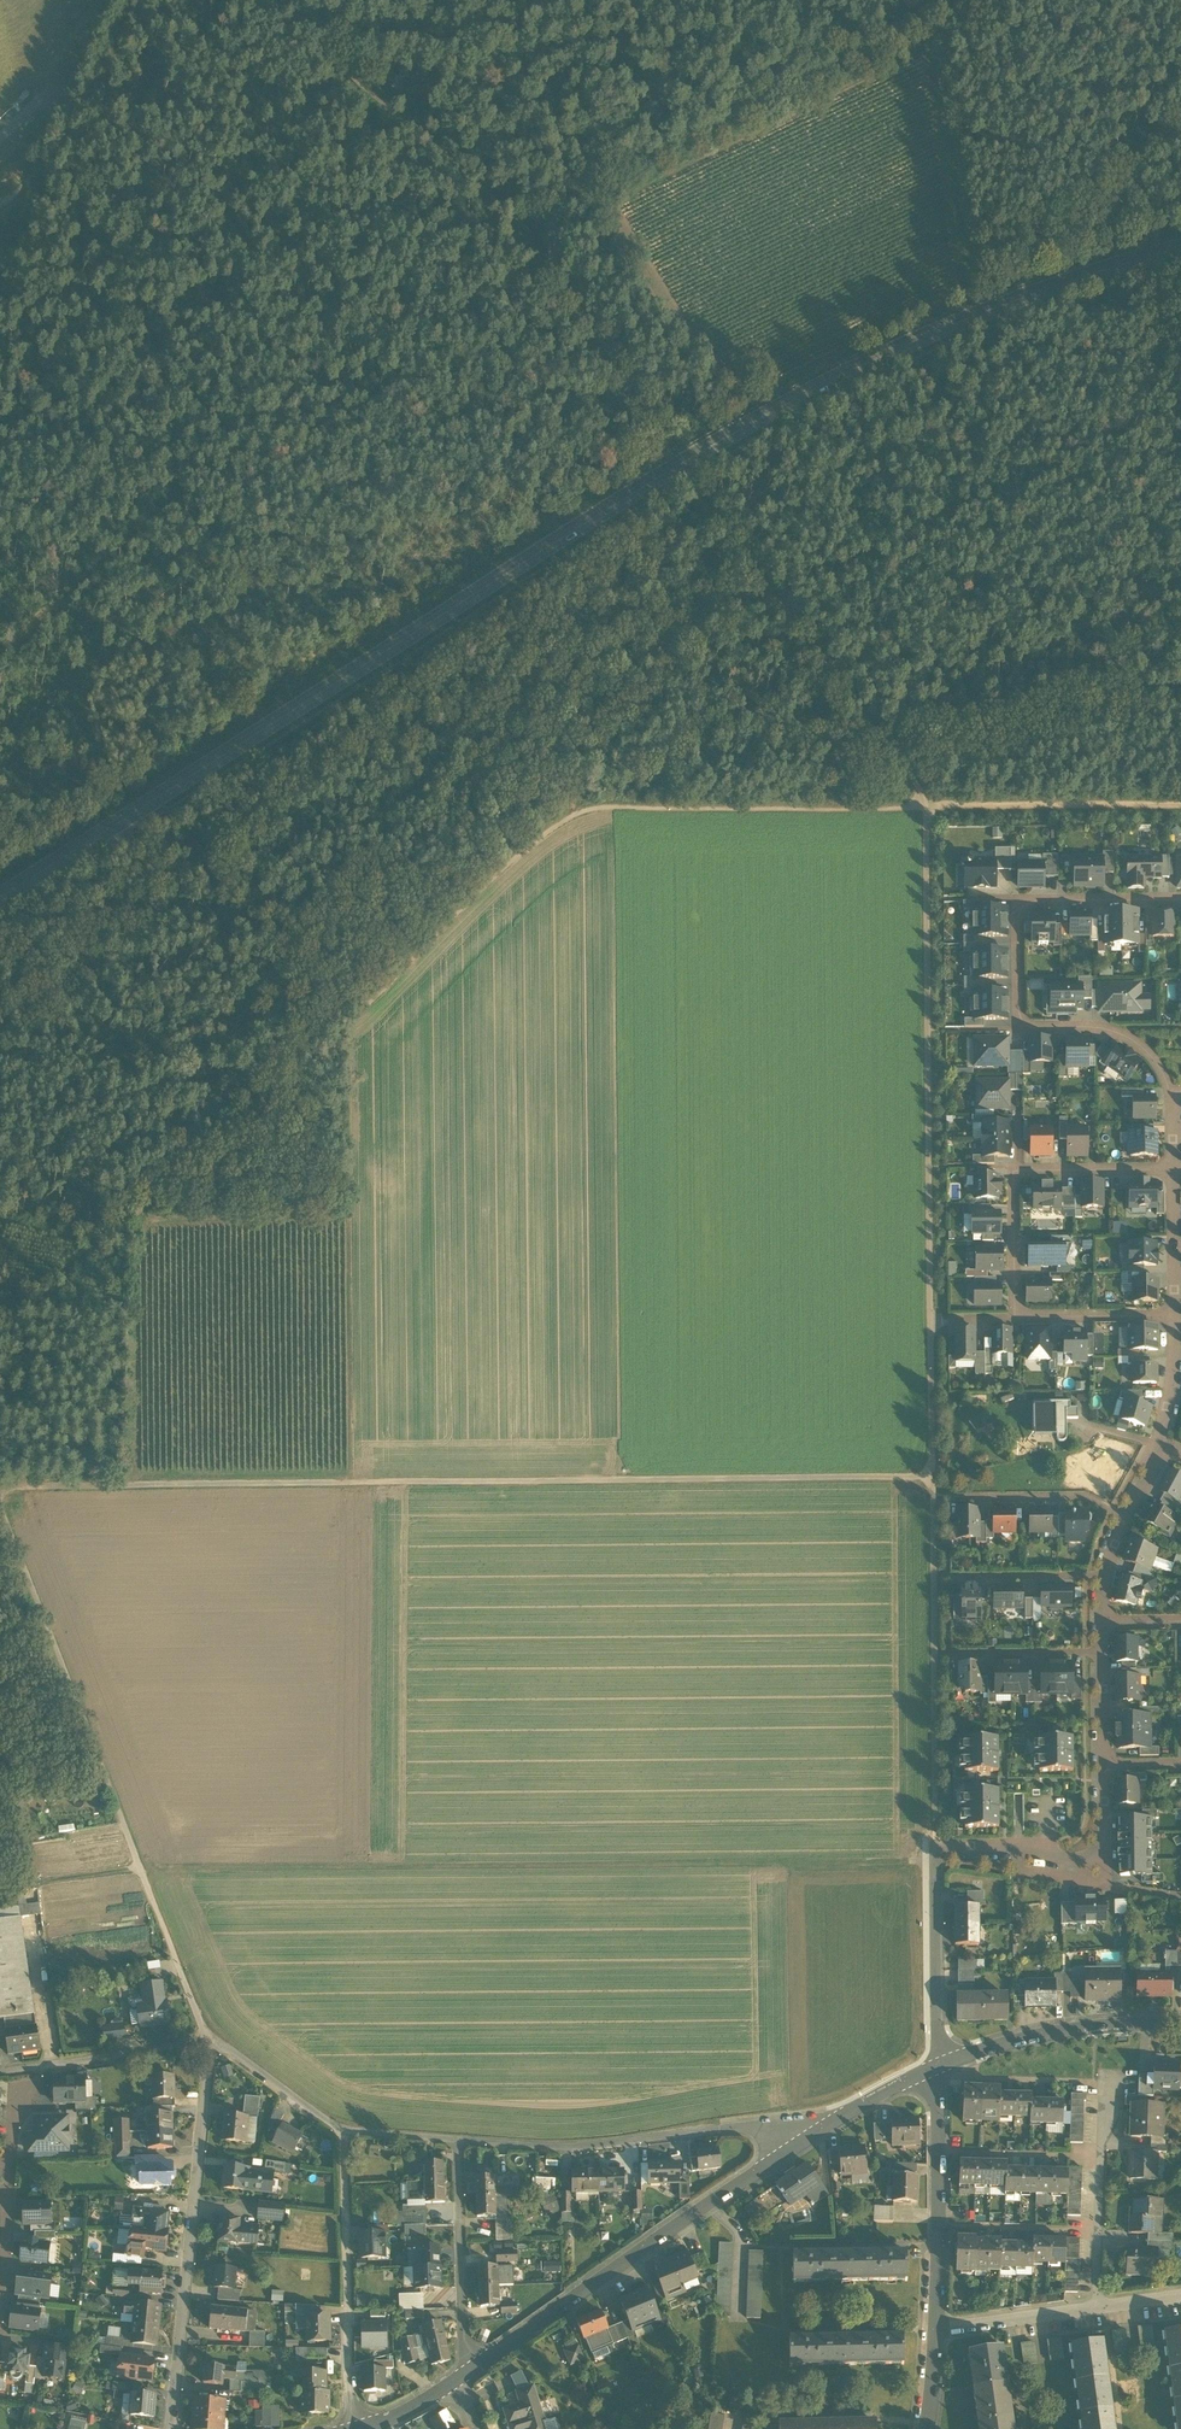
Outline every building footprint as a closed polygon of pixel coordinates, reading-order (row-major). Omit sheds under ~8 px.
[(1170,832),(1174,839),(1180,835),(1180,832),(1178,827),(1170,832)] [(1002,829),(992,829),(992,840),(1002,840),(1002,829)] [(995,861),(995,871),(1011,871),(1011,849),(995,849),(995,861)] [(1103,859),(1103,874),(1113,874),(1113,852),(1103,852),(1103,859)] [(1028,856),(1028,865),(1043,864),(1042,856),(1028,856)] [(1043,864),(1043,878),(1058,878),(1058,856),(1042,856),(1043,864)] [(1160,859),(1160,879),(1169,879),(1168,876),(1168,861),(1168,857),(1159,857),(1159,859),(1160,859)] [(965,868),(965,888),(976,888),(976,885),(986,885),(986,888),(996,888),(995,871),(995,861),(972,861),(969,859),(965,858),(962,861),(962,866),(965,868)] [(1103,874),(1103,859),(1084,859),(1084,863),(1074,864),(1074,887),(1103,887),(1103,874)] [(1160,879),(1160,859),(1159,859),(1127,860),(1128,889),(1144,888),(1144,879),(1160,879)] [(1168,876),(1177,876),(1177,861),(1168,861),(1168,876)] [(1018,865),(1018,888),(1043,887),(1043,878),(1043,864),(1028,865),(1018,865)] [(963,911),(973,911),(973,910),(982,910),(982,902),(963,903),(963,911)] [(982,938),(1007,937),(1006,910),(982,910),(973,910),(973,911),(973,917),(973,931),(973,937),(973,938),(982,938)] [(1070,912),(1070,937),(1090,936),(1090,921),(1089,912),(1070,912)] [(1111,919),(1104,919),(1104,936),(1104,946),(1121,946),(1121,912),(1111,912),(1111,919)] [(1131,919),(1131,912),(1121,912),(1121,946),(1138,945),(1138,936),(1138,919),(1131,919)] [(1174,914),(1152,914),(1152,928),(1152,938),(1174,937),(1174,914)] [(1054,926),(1053,916),(1043,917),(1043,915),(1032,915),(1032,924),(1032,935),(1032,944),(1038,944),(1038,946),(1048,946),(1048,944),(1053,944),(1054,944),(1054,926)] [(982,945),(982,938),(973,938),(973,937),(963,937),(963,945),(982,945)] [(982,945),(963,945),(963,953),(973,953),(973,952),(983,952),(982,945)] [(1006,952),(983,952),(973,952),(973,953),(973,978),(973,979),(983,979),(1007,979),(1006,952)] [(1099,968),(1099,978),(1112,978),(1112,968),(1099,968)] [(1078,979),(1078,986),(1082,986),(1082,1000),(1092,1000),(1091,991),(1091,978),(1078,979)] [(1099,1008),(1099,1013),(1122,1012),(1124,1010),(1149,1009),(1149,997),(1140,997),(1140,985),(1099,985),(1099,991),(1099,1008)] [(983,986),(963,986),(964,994),(973,994),(983,993),(983,986)] [(1051,1010),(1056,1010),(1068,1010),(1077,1010),(1082,1010),(1082,1000),(1082,986),(1078,986),(1051,986),(1051,991),(1051,1010)] [(1046,1016),(1056,1016),(1056,1010),(1051,1010),(1051,991),(1046,991),(1046,1016)] [(1007,993),(983,993),(973,994),(973,1020),(983,1020),(1007,1020),(1007,993)] [(973,1020),(964,1020),(964,1028),(983,1028),(983,1020),(973,1020)] [(974,1040),(974,1068),(1007,1067),(1008,1067),(1008,1053),(1008,1039),(974,1040)] [(1029,1039),(1029,1053),(1030,1064),(1043,1063),(1050,1063),(1050,1039),(1029,1039)] [(1066,1039),(1066,1057),(1066,1068),(1068,1068),(1088,1068),(1087,1058),(1087,1046),(1087,1039),(1066,1039)] [(1095,1056),(1101,1060),(1107,1051),(1108,1050),(1102,1046),(1095,1056)] [(1126,1052),(1119,1047),(1113,1056),(1106,1065),(1108,1067),(1119,1074),(1120,1075),(1120,1077),(1125,1080),(1127,1079),(1127,1080),(1140,1062),(1133,1057),(1134,1056),(1126,1051),(1126,1052)] [(1106,1065),(1113,1056),(1107,1051),(1101,1060),(1099,1064),(1105,1068),(1106,1065)] [(1007,1074),(1008,1074),(1022,1074),(1022,1053),(1008,1053),(1008,1067),(1007,1067),(1007,1074)] [(1068,1078),(1068,1068),(1066,1068),(1066,1057),(1058,1057),(1059,1078),(1068,1078)] [(1030,1064),(1030,1073),(1043,1073),(1043,1063),(1030,1064)] [(1119,1074),(1108,1067),(1103,1074),(1114,1081),(1119,1074)] [(1008,1092),(1023,1091),(1022,1075),(1022,1074),(1008,1074),(1008,1083),(1008,1092)] [(993,1110),(1008,1110),(1008,1092),(1008,1083),(977,1083),(977,1092),(975,1093),(976,1099),(977,1099),(977,1110),(993,1110)] [(1155,1119),(1155,1098),(1143,1098),(1132,1098),(1133,1119),(1155,1119)] [(972,1117),(972,1125),(983,1125),(983,1124),(994,1124),(993,1117),(974,1117),(972,1117)] [(982,1132),(982,1141),(1009,1140),(1008,1124),(994,1124),(983,1124),(983,1125),(983,1131),(982,1132)] [(972,1141),(982,1141),(982,1132),(983,1131),(983,1125),(972,1125),(972,1141)] [(1087,1129),(1066,1129),(1066,1157),(1087,1157),(1087,1129)] [(1031,1130),(1031,1157),(1051,1156),(1051,1130),(1031,1130)] [(1130,1145),(1130,1156),(1153,1156),(1153,1140),(1156,1140),(1156,1133),(1153,1133),(1132,1133),(1130,1133),(1130,1134),(1130,1145)] [(1130,1145),(1130,1134),(1120,1134),(1120,1145),(1130,1145)] [(1009,1157),(1009,1140),(982,1141),(982,1150),(983,1150),(984,1157),(984,1158),(994,1158),(1009,1157)] [(972,1165),(994,1165),(994,1158),(984,1158),(984,1157),(972,1157),(972,1165)] [(976,1199),(997,1199),(997,1193),(1000,1193),(1000,1183),(997,1183),(997,1177),(992,1177),(978,1177),(975,1177),(976,1199)] [(1082,1209),(1102,1209),(1102,1182),(1081,1182),(1082,1197),(1082,1209)] [(1156,1184),(1129,1184),(1129,1208),(1156,1208),(1156,1193),(1156,1184)] [(1034,1210),(1060,1210),(1060,1190),(1060,1187),(1051,1187),(1051,1185),(1042,1185),(1042,1188),(1034,1188),(1034,1210)] [(1062,1210),(1074,1210),(1074,1190),(1060,1190),(1060,1210),(1062,1210)] [(969,1216),(972,1216),(972,1214),(977,1214),(977,1206),(968,1206),(969,1216)] [(1074,1210),(1062,1210),(1062,1219),(1075,1219),(1074,1210)] [(972,1235),(982,1235),(982,1242),(994,1242),(993,1235),(1000,1235),(1000,1213),(991,1213),(977,1214),(972,1214),(972,1216),(972,1233),(972,1235)] [(972,1216),(969,1216),(963,1216),(963,1233),(972,1233),(972,1216)] [(1113,1223),(1113,1236),(1127,1236),(1127,1223),(1113,1223)] [(1129,1265),(1129,1266),(1144,1266),(1156,1266),(1156,1261),(1157,1261),(1157,1253),(1156,1253),(1156,1244),(1129,1244),(1129,1245),(1129,1265)] [(1028,1246),(1028,1267),(1058,1267),(1065,1267),(1065,1245),(1051,1245),(1028,1246)] [(1119,1265),(1122,1265),(1129,1265),(1129,1245),(1119,1246),(1119,1265)] [(976,1271),(1003,1271),(1003,1249),(975,1250),(976,1271)] [(947,1264),(948,1279),(956,1279),(956,1264),(947,1264)] [(1144,1273),(1144,1266),(1129,1266),(1129,1265),(1122,1265),(1122,1273),(1127,1273),(1144,1273)] [(1121,1294),(1133,1293),(1133,1285),(1127,1286),(1127,1273),(1122,1273),(1121,1274),(1121,1294)] [(1127,1273),(1127,1286),(1133,1285),(1133,1281),(1149,1281),(1149,1273),(1144,1273),(1127,1273)] [(1133,1302),(1157,1302),(1157,1280),(1149,1281),(1133,1281),(1133,1285),(1133,1293),(1133,1302)] [(1026,1303),(1051,1302),(1051,1281),(1049,1281),(1026,1282),(1026,1303)] [(975,1286),(975,1306),(1000,1306),(1000,1299),(1000,1294),(1000,1286),(996,1286),(975,1286)] [(1157,1328),(1129,1328),(1129,1330),(1129,1350),(1139,1350),(1157,1350),(1157,1328)] [(956,1360),(975,1359),(975,1353),(975,1329),(955,1329),(955,1357),(956,1360)] [(992,1355),(1002,1355),(1002,1367),(1012,1367),(1012,1329),(991,1329),(991,1340),(992,1353),(992,1355)] [(1049,1329),(1028,1329),(1028,1360),(1049,1360),(1049,1354),(1049,1329)] [(1064,1332),(1064,1355),(1072,1355),(1072,1361),(1086,1361),(1086,1357),(1085,1335),(1085,1330),(1079,1330),(1079,1332),(1064,1332)] [(1129,1350),(1129,1330),(1119,1330),(1119,1351),(1129,1350)] [(1092,1335),(1093,1355),(1103,1354),(1103,1335),(1092,1335)] [(975,1375),(985,1375),(984,1353),(975,1353),(975,1359),(975,1369),(975,1375)] [(992,1355),(992,1367),(1002,1367),(1002,1355),(992,1355)] [(956,1369),(975,1369),(975,1359),(956,1360),(956,1369)] [(1093,1360),(1093,1369),(1104,1369),(1103,1359),(1093,1360)] [(1149,1365),(1133,1365),(1133,1384),(1156,1384),(1156,1365),(1149,1365)] [(1075,1383),(1075,1392),(1085,1392),(1085,1383),(1075,1383)] [(1055,1392),(1055,1402),(1063,1402),(1063,1392),(1055,1392)] [(1119,1399),(1125,1401),(1139,1405),(1143,1392),(1121,1392),(1119,1399)] [(1125,1401),(1119,1399),(1118,1399),(1113,1416),(1120,1418),(1125,1401)] [(1139,1405),(1125,1401),(1120,1418),(1119,1420),(1129,1423),(1144,1427),(1147,1415),(1149,1415),(1151,1408),(1139,1405)] [(1056,1431),(1056,1437),(1057,1440),(1060,1442),(1063,1442),(1066,1440),(1067,1437),(1067,1424),(1065,1424),(1065,1419),(1065,1411),(1070,1411),(1070,1409),(1070,1402),(1063,1402),(1055,1402),(1033,1402),(1033,1432),(1056,1431)] [(1065,1411),(1065,1419),(1078,1419),(1077,1408),(1070,1409),(1070,1411),(1065,1411)] [(1126,1432),(1129,1423),(1119,1420),(1117,1429),(1126,1432)] [(1172,1471),(1160,1492),(1165,1494),(1179,1501),(1180,1497),(1180,1475),(1172,1471)] [(1162,1503),(1163,1503),(1175,1509),(1180,1512),(1180,1510),(1180,1502),(1179,1501),(1165,1494),(1161,1502),(1162,1503)] [(1159,1509),(1172,1516),(1175,1509),(1163,1503),(1162,1503),(1159,1509)] [(1144,1521),(1162,1530),(1169,1534),(1173,1527),(1178,1519),(1172,1516),(1159,1509),(1153,1505),(1144,1521)] [(976,1539),(979,1539),(979,1524),(978,1510),(957,1511),(957,1534),(965,1533),(965,1539),(976,1539)] [(993,1534),(1015,1533),(1015,1510),(993,1510),(993,1522),(993,1534)] [(1029,1510),(1029,1533),(1051,1533),(1051,1518),(1051,1510),(1029,1510)] [(1087,1530),(1087,1523),(1089,1522),(1091,1521),(1091,1518),(1091,1516),(1089,1514),(1087,1514),(1087,1512),(1066,1512),(1066,1515),(1066,1536),(1066,1541),(1068,1541),(1068,1543),(1081,1542),(1081,1541),(1083,1541),(1083,1530),(1087,1530)] [(986,1544),(986,1540),(986,1524),(979,1524),(979,1539),(976,1539),(976,1544),(986,1544)] [(1175,1528),(1173,1527),(1169,1534),(1162,1530),(1161,1532),(1170,1537),(1175,1528)] [(1137,1565),(1150,1570),(1151,1570),(1157,1551),(1133,1542),(1125,1561),(1137,1565)] [(1068,1553),(1081,1553),(1081,1543),(1068,1543),(1068,1553)] [(1137,1565),(1133,1574),(1144,1577),(1153,1579),(1156,1572),(1151,1570),(1150,1570),(1137,1565)] [(1142,1584),(1144,1577),(1133,1574),(1130,1574),(1128,1581),(1142,1584)] [(1141,1590),(1144,1591),(1155,1593),(1158,1580),(1153,1579),(1144,1577),(1142,1584),(1141,1590)] [(1117,1602),(1134,1606),(1137,1606),(1138,1600),(1142,1601),(1144,1591),(1141,1590),(1142,1584),(1128,1581),(1122,1579),(1117,1602)] [(1040,1599),(1041,1607),(1050,1607),(1050,1610),(1061,1610),(1061,1607),(1070,1607),(1070,1586),(1040,1586),(1040,1599)] [(994,1610),(1022,1609),(1021,1587),(994,1587),(994,1610)] [(980,1619),(979,1590),(962,1590),(962,1597),(962,1619),(980,1619)] [(1168,1605),(1175,1611),(1180,1605),(1180,1602),(1175,1596),(1168,1605)] [(953,1597),(953,1619),(962,1619),(962,1597),(953,1597)] [(1040,1621),(1041,1607),(1040,1599),(1032,1599),(1032,1620),(1033,1621),(1040,1621)] [(1117,1640),(1117,1663),(1122,1663),(1137,1662),(1139,1662),(1139,1660),(1142,1660),(1142,1649),(1139,1649),(1139,1640),(1117,1640)] [(1122,1663),(1122,1670),(1128,1670),(1137,1670),(1137,1662),(1122,1663)] [(995,1696),(1010,1696),(1010,1664),(994,1664),(995,1683),(995,1696)] [(1026,1664),(1010,1664),(1010,1696),(1025,1695),(1026,1695),(1026,1682),(1026,1664)] [(1041,1695),(1056,1695),(1056,1664),(1040,1664),(1040,1682),(1040,1695),(1041,1695)] [(1072,1664),(1056,1664),(1056,1695),(1071,1695),(1072,1695),(1072,1679),(1072,1664)] [(965,1689),(965,1693),(980,1693),(980,1678),(980,1672),(974,1672),(974,1665),(958,1665),(958,1689),(965,1689)] [(1127,1700),(1130,1703),(1133,1700),(1140,1700),(1140,1693),(1142,1691),(1140,1688),(1140,1678),(1128,1678),(1118,1678),(1118,1700),(1127,1700)] [(1071,1700),(1080,1700),(1080,1679),(1072,1679),(1072,1695),(1071,1695),(1071,1700)] [(1025,1704),(1033,1704),(1033,1682),(1026,1682),(1026,1695),(1025,1695),(1025,1704)] [(1040,1682),(1033,1682),(1033,1704),(1041,1704),(1041,1695),(1040,1695),(1040,1682)] [(995,1683),(987,1683),(987,1695),(988,1704),(996,1704),(995,1703),(995,1696),(995,1683)] [(1151,1717),(1162,1717),(1162,1708),(1140,1708),(1140,1716),(1151,1716),(1151,1717)] [(1118,1726),(1118,1733),(1151,1732),(1151,1717),(1151,1716),(1140,1716),(1118,1717),(1119,1726),(1118,1726)] [(1151,1748),(1151,1732),(1118,1733),(1118,1739),(1119,1739),(1119,1749),(1140,1749),(1151,1749),(1151,1748)] [(1039,1772),(1073,1772),(1072,1738),(1039,1739),(1039,1744),(1039,1750),(1039,1760),(1039,1766),(1039,1772)] [(964,1773),(998,1772),(998,1740),(998,1739),(964,1739),(964,1745),(965,1745),(965,1751),(964,1751),(964,1761),(965,1761),(965,1767),(964,1767),(964,1772),(964,1773)] [(1140,1757),(1160,1756),(1160,1748),(1151,1748),(1151,1749),(1140,1749),(1140,1757)] [(1119,1781),(1119,1804),(1139,1804),(1139,1781),(1119,1781)] [(965,1829),(998,1828),(998,1795),(998,1791),(964,1791),(964,1792),(964,1799),(965,1799),(965,1805),(964,1805),(965,1815),(965,1821),(965,1829)] [(1121,1867),(1121,1876),(1142,1876),(1153,1876),(1153,1818),(1143,1818),(1120,1818),(1120,1828),(1119,1828),(1120,1867),(1121,1867)] [(19,1907),(20,1917),(31,1916),(27,1906),(22,1891),(16,1891),(19,1907)] [(978,1910),(985,1910),(984,1895),(967,1895),(967,1907),(978,1907),(978,1910)] [(1095,1922),(1105,1921),(1104,1899),(1094,1899),(1094,1897),(1085,1898),(1085,1899),(1075,1899),(1075,1903),(1076,1922),(1085,1922),(1085,1924),(1095,1924),(1095,1922)] [(1114,1901),(1114,1915),(1127,1915),(1127,1901),(1114,1901)] [(1076,1924),(1076,1922),(1075,1903),(1061,1903),(1061,1925),(1076,1924)] [(27,1906),(31,1916),(41,1914),(39,1904),(27,1906)] [(20,1917),(19,1907),(0,1910),(0,1920),(20,1917)] [(956,1907),(956,1926),(978,1926),(978,1910),(978,1907),(967,1907),(956,1907)] [(4,2019),(35,2015),(20,1917),(0,1920),(0,2020),(4,2019)] [(978,1945),(978,1926),(956,1926),(956,1946),(978,1945)] [(1170,1967),(1177,1967),(1177,1952),(1165,1952),(1165,1967),(1170,1967)] [(145,1963),(146,1971),(160,1969),(158,1961),(145,1963)] [(958,1961),(958,1970),(975,1970),(975,1961),(958,1961)] [(984,1961),(975,1961),(975,1970),(979,1970),(984,1970),(984,1961)] [(1139,1965),(1139,1974),(1159,1974),(1159,1965),(1139,1965)] [(979,1970),(975,1970),(958,1970),(958,1986),(974,1986),(974,1978),(979,1978),(979,1970)] [(1107,2002),(1119,2002),(1119,1971),(1093,1971),(1093,1982),(1085,1982),(1085,2002),(1098,2002),(1098,2000),(1107,2000),(1107,2002)] [(1070,1974),(1062,1975),(1062,1993),(1070,1993),(1070,1999),(1077,1999),(1077,1981),(1070,1981),(1070,1974)] [(1139,1998),(1170,1998),(1170,1974),(1165,1974),(1159,1974),(1139,1974),(1139,1998)] [(1054,1993),(1062,1993),(1062,1975),(1054,1975),(1054,1981),(1054,1993)] [(1024,2009),(1054,2008),(1054,1993),(1054,1981),(1044,1981),(1044,1984),(1024,1985),(1024,1996),(1024,2009)] [(142,1985),(144,2001),(145,2010),(138,2011),(140,2025),(141,2027),(170,2023),(166,2001),(164,2002),(161,1982),(153,1984),(153,1983),(142,1985)] [(958,2021),(1007,2021),(1007,1996),(958,1996),(958,2021)] [(1013,2009),(1024,2009),(1024,1996),(1013,1996),(1013,2009)] [(137,2002),(138,2011),(145,2010),(144,2001),(137,2002)] [(132,2026),(140,2025),(138,2011),(130,2012),(132,2026)] [(4,2019),(6,2031),(36,2027),(35,2015),(4,2019)] [(103,2027),(105,2041),(125,2038),(123,2024),(103,2027)] [(5,2031),(8,2055),(23,2053),(23,2050),(39,2048),(39,2051),(41,2050),(37,2027),(36,2027),(6,2031),(5,2031)] [(1161,2065),(1159,2065),(1153,2065),(1153,2070),(1153,2076),(1152,2090),(1153,2090),(1179,2091),(1179,2090),(1180,2067),(1180,2066),(1178,2066),(1178,2065),(1161,2064),(1161,2065)] [(230,2066),(221,2068),(224,2078),(233,2075),(230,2066)] [(1152,2090),(1153,2076),(1147,2076),(1139,2075),(1138,2089),(1152,2090)] [(153,2078),(153,2079),(153,2086),(153,2100),(157,2099),(172,2099),(172,2090),(174,2090),(174,2077),(153,2078)] [(55,2096),(55,2103),(75,2102),(85,2102),(85,2098),(85,2081),(85,2079),(54,2080),(55,2087),(53,2087),(51,2089),(51,2094),(54,2096),(55,2096)] [(92,2081),(85,2081),(85,2098),(93,2098),(92,2081)] [(980,2122),(981,2117),(982,2088),(964,2088),(962,2121),(980,2122)] [(999,2118),(999,2116),(999,2094),(1000,2089),(982,2088),(981,2117),(999,2118)] [(999,2116),(1015,2116),(1015,2095),(999,2094),(999,2116)] [(1015,2116),(1030,2117),(1031,2102),(1031,2095),(1015,2095),(1015,2116)] [(245,2096),(244,2107),(258,2109),(260,2098),(245,2096)] [(1125,2107),(1132,2107),(1132,2106),(1140,2106),(1140,2102),(1145,2102),(1145,2097),(1125,2097),(1125,2107)] [(75,2102),(75,2110),(97,2110),(97,2098),(93,2098),(85,2098),(85,2102),(75,2102)] [(157,2099),(157,2108),(173,2107),(172,2099),(157,2099)] [(1030,2123),(1046,2123),(1047,2102),(1031,2102),(1030,2117),(1030,2123)] [(1063,2103),(1047,2102),(1046,2123),(1063,2124),(1063,2113),(1063,2103)] [(1131,2138),(1150,2138),(1150,2137),(1156,2137),(1157,2119),(1161,2119),(1162,2107),(1140,2106),(1132,2106),(1132,2107),(1131,2138)] [(257,2119),(258,2109),(244,2107),(243,2116),(247,2117),(247,2118),(257,2119)] [(268,2128),(278,2133),(283,2125),(279,2123),(284,2115),(274,2110),(268,2128)] [(148,2123),(149,2131),(172,2131),(171,2114),(147,2114),(147,2123),(148,2123)] [(222,2140),(244,2143),(247,2118),(247,2117),(243,2116),(226,2114),(225,2116),(227,2116),(226,2130),(223,2129),(222,2140)] [(56,2150),(60,2150),(60,2141),(67,2141),(67,2118),(35,2119),(36,2135),(28,2135),(29,2151),(34,2151),(56,2150)] [(247,2118),(244,2143),(255,2144),(257,2119),(247,2118)] [(115,2120),(116,2133),(129,2132),(128,2120),(115,2120)] [(891,2139),(891,2146),(902,2145),(902,2142),(919,2141),(918,2121),(901,2122),(901,2120),(890,2121),(890,2123),(891,2139)] [(890,2123),(883,2124),(884,2140),(891,2139),(890,2123)] [(1063,2125),(1063,2124),(1046,2123),(1046,2134),(1062,2135),(1063,2125)] [(874,2140),(884,2140),(883,2124),(873,2124),(874,2140)] [(273,2143),(293,2154),(303,2135),(283,2125),(278,2133),(273,2143)] [(172,2148),(172,2131),(149,2131),(149,2140),(148,2140),(148,2149),(172,2148)] [(116,2133),(116,2145),(129,2145),(129,2132),(116,2133)] [(1149,2146),(1150,2146),(1164,2146),(1164,2137),(1160,2137),(1156,2137),(1150,2137),(1150,2138),(1149,2146)] [(129,2157),(129,2145),(116,2145),(117,2157),(129,2157)] [(1166,2146),(1164,2146),(1150,2146),(1150,2153),(1156,2154),(1166,2154),(1166,2146)] [(840,2164),(840,2175),(852,2174),(852,2170),(866,2169),(864,2148),(854,2149),(855,2150),(840,2152),(839,2152),(840,2164)] [(56,2150),(34,2151),(34,2160),(56,2159),(56,2150)] [(699,2171),(721,2168),(718,2150),(697,2152),(698,2158),(699,2171)] [(829,2150),(830,2165),(840,2164),(839,2152),(840,2152),(840,2150),(829,2150)] [(409,2160),(423,2160),(423,2151),(409,2151),(409,2160)] [(1130,2180),(1155,2181),(1156,2154),(1150,2153),(1131,2153),(1130,2180)] [(135,2157),(135,2165),(144,2165),(144,2164),(157,2163),(157,2156),(135,2157)] [(691,2159),(692,2172),(699,2171),(698,2158),(691,2159)] [(266,2172),(283,2175),(285,2163),(267,2161),(266,2172)] [(959,2184),(975,2185),(975,2162),(959,2161),(959,2184)] [(991,2163),(975,2162),(975,2185),(990,2185),(991,2163)] [(160,2183),(163,2186),(168,2186),(171,2183),(171,2178),(174,2178),(176,2176),(176,2172),(173,2169),(173,2165),(171,2163),(157,2163),(144,2164),(144,2165),(144,2172),(143,2174),(141,2174),(139,2176),(140,2184),(142,2186),(154,2185),(155,2183),(155,2182),(160,2182),(160,2183)] [(424,2164),(424,2183),(443,2182),(442,2163),(424,2164)] [(901,2172),(915,2173),(915,2164),(901,2163),(901,2172)] [(1006,2163),(991,2163),(990,2185),(1006,2186),(1006,2169),(1006,2163)] [(648,2184),(679,2184),(679,2164),(647,2164),(647,2165),(648,2184)] [(807,2188),(817,2202),(828,2195),(807,2164),(797,2171),(797,2172),(787,2180),(786,2178),(776,2185),(780,2192),(780,2193),(782,2196),(782,2195),(787,2202),(807,2188)] [(243,2189),(271,2192),(273,2177),(245,2174),(245,2168),(226,2166),(225,2171),(223,2170),(223,2175),(225,2176),(223,2188),(243,2190),(243,2189)] [(784,2175),(786,2178),(787,2180),(797,2172),(797,2171),(794,2168),(784,2175)] [(1022,2170),(1006,2169),(1006,2186),(1005,2192),(1021,2193),(1022,2170)] [(1037,2171),(1022,2170),(1021,2193),(1035,2193),(1037,2171)] [(576,2194),(599,2193),(598,2171),(572,2172),(572,2194),(576,2194)] [(623,2171),(598,2171),(599,2193),(624,2192),(623,2171)] [(1037,2171),(1035,2193),(1052,2194),(1052,2171),(1037,2171)] [(1068,2172),(1052,2171),(1052,2194),(1067,2194),(1068,2188),(1068,2181),(1068,2174),(1068,2172)] [(892,2203),(915,2203),(915,2193),(914,2193),(914,2177),(893,2176),(893,2188),(892,2201),(892,2203)] [(494,2177),(490,2177),(482,2177),(481,2177),(476,2177),(476,2197),(495,2196),(495,2187),(494,2177)] [(537,2179),(537,2195),(550,2195),(550,2178),(537,2179)] [(39,2182),(30,2186),(34,2194),(43,2190),(39,2182)] [(443,2182),(424,2183),(425,2195),(425,2202),(425,2203),(426,2203),(444,2202),(443,2182)] [(839,2182),(832,2183),(833,2192),(840,2192),(839,2182)] [(422,2195),(425,2195),(424,2183),(409,2183),(410,2202),(423,2202),(422,2195)] [(679,2184),(679,2200),(689,2199),(689,2183),(679,2184)] [(974,2195),(975,2185),(959,2184),(958,2194),(974,2195)] [(975,2185),(974,2195),(990,2196),(990,2185),(975,2185)] [(990,2185),(990,2196),(1005,2196),(1005,2192),(1006,2186),(990,2185)] [(515,2187),(495,2187),(495,2196),(507,2196),(515,2196),(515,2187)] [(807,2188),(787,2202),(790,2206),(805,2196),(812,2205),(817,2202),(807,2188)] [(632,2192),(633,2212),(641,2212),(641,2210),(641,2192),(632,2192)] [(1005,2192),(1005,2196),(1005,2202),(1020,2202),(1021,2193),(1005,2192)] [(599,2196),(599,2193),(576,2194),(576,2202),(588,2201),(588,2197),(599,2196)] [(1051,2204),(1052,2194),(1035,2193),(1035,2204),(1051,2204)] [(561,2194),(562,2213),(571,2213),(570,2194),(561,2194)] [(547,2216),(560,2211),(553,2195),(540,2201),(547,2216)] [(496,2217),(495,2196),(476,2197),(477,2217),(496,2217)] [(496,2217),(507,2216),(507,2196),(495,2196),(496,2217)] [(115,2197),(114,2210),(123,2210),(123,2198),(115,2197)] [(1147,2234),(1152,2235),(1153,2218),(1162,2218),(1163,2208),(1163,2201),(1140,2200),(1140,2201),(1132,2201),(1131,2210),(1132,2210),(1132,2211),(1133,2211),(1133,2216),(1129,2216),(1128,2234),(1147,2234)] [(259,2218),(273,2219),(274,2213),(282,2214),(283,2205),(260,2202),(259,2218)] [(753,2202),(744,2208),(750,2218),(759,2212),(753,2202)] [(23,2205),(23,2224),(31,2224),(44,2224),(51,2223),(51,2204),(23,2205)] [(403,2212),(403,2218),(403,2226),(404,2226),(425,2225),(426,2225),(426,2205),(407,2206),(403,2206),(403,2212)] [(134,2208),(133,2219),(145,2220),(144,2229),(167,2231),(169,2212),(161,2211),(161,2207),(153,2206),(153,2210),(134,2208)] [(873,2224),(892,2225),(892,2207),(873,2206),(873,2224)] [(652,2210),(641,2210),(641,2212),(641,2224),(648,2224),(648,2220),(653,2220),(652,2210)] [(389,2222),(398,2222),(398,2218),(397,2212),(389,2212),(389,2222)] [(965,2220),(974,2221),(974,2216),(974,2212),(965,2212),(965,2220)] [(571,2213),(562,2213),(562,2223),(571,2222),(571,2213)] [(496,2217),(496,2241),(501,2241),(504,2241),(513,2241),(512,2216),(507,2216),(496,2217)] [(218,2241),(238,2243),(239,2229),(240,2219),(220,2217),(218,2241)] [(1161,2235),(1161,2234),(1162,2218),(1153,2218),(1152,2235),(1161,2235)] [(132,2228),(144,2229),(145,2220),(133,2219),(132,2228)] [(31,2232),(35,2232),(45,2232),(45,2227),(44,2224),(31,2224),(31,2232)] [(404,2226),(404,2242),(426,2241),(425,2225),(404,2226)] [(130,2246),(132,2228),(118,2227),(117,2245),(126,2246),(130,2246)] [(167,2231),(144,2229),(132,2228),(130,2246),(126,2246),(125,2255),(143,2257),(144,2249),(165,2251),(167,2231)] [(257,2230),(239,2229),(238,2243),(256,2245),(257,2230)] [(52,2231),(45,2232),(35,2232),(35,2240),(37,2240),(53,2239),(55,2239),(55,2231),(52,2231)] [(360,2234),(360,2257),(384,2257),(384,2233),(370,2234),(360,2234)] [(1147,2234),(1147,2241),(1173,2243),(1173,2235),(1161,2234),(1161,2235),(1152,2235),(1147,2234)] [(957,2272),(975,2272),(976,2241),(976,2239),(958,2238),(957,2272)] [(1000,2272),(1000,2266),(1001,2244),(1001,2240),(985,2239),(985,2241),(976,2241),(975,2272),(986,2273),(986,2271),(1000,2272)] [(20,2260),(47,2263),(49,2245),(37,2243),(37,2241),(29,2240),(29,2242),(23,2241),(20,2260)] [(1032,2262),(1049,2262),(1049,2240),(1033,2240),(1033,2245),(1032,2262)] [(1066,2241),(1049,2240),(1049,2262),(1065,2263),(1065,2259),(1065,2252),(1066,2245),(1066,2241)] [(1172,2252),(1173,2243),(1147,2241),(1147,2250),(1157,2251),(1157,2252),(1169,2252),(1172,2252)] [(1000,2266),(1016,2266),(1017,2245),(1001,2244),(1000,2266)] [(57,2245),(49,2245),(47,2263),(54,2264),(57,2245)] [(1032,2267),(1032,2262),(1033,2245),(1017,2245),(1016,2266),(1032,2267)] [(420,2267),(420,2268),(440,2267),(439,2246),(419,2247),(420,2267)] [(408,2267),(415,2267),(420,2267),(419,2247),(413,2247),(413,2249),(407,2249),(408,2267)] [(1127,2276),(1156,2277),(1156,2260),(1157,2252),(1157,2251),(1147,2250),(1128,2250),(1127,2276)] [(496,2252),(496,2263),(522,2262),(522,2252),(496,2252)] [(689,2258),(695,2273),(711,2267),(704,2252),(689,2258)] [(1157,2252),(1156,2260),(1169,2260),(1169,2252),(1157,2252)] [(793,2254),(793,2282),(906,2281),(906,2253),(793,2254)] [(143,2257),(125,2255),(113,2254),(112,2263),(142,2264),(143,2257)] [(660,2284),(666,2299),(684,2291),(683,2290),(686,2289),(684,2286),(682,2287),(681,2284),(695,2278),(696,2280),(697,2280),(695,2273),(689,2258),(687,2254),(667,2262),(670,2271),(657,2277),(660,2284)] [(366,2260),(356,2260),(357,2269),(366,2269),(366,2260)] [(543,2263),(544,2274),(561,2273),(560,2262),(543,2263)] [(73,2264),(72,2273),(82,2274),(83,2265),(73,2264)] [(479,2286),(498,2286),(497,2272),(497,2266),(478,2267),(479,2286)] [(1000,2266),(1000,2272),(999,2276),(1016,2277),(1016,2276),(1016,2266),(1000,2266)] [(1032,2276),(1032,2267),(1016,2266),(1016,2276),(1032,2276)] [(232,2289),(234,2289),(236,2269),(216,2267),(214,2287),(219,2288),(232,2289)] [(404,2286),(415,2285),(415,2268),(415,2267),(408,2267),(403,2268),(404,2286)] [(440,2288),(440,2267),(420,2268),(415,2268),(415,2285),(415,2289),(440,2288)] [(502,2272),(497,2272),(498,2286),(513,2285),(512,2268),(502,2269),(502,2272)] [(128,2283),(128,2270),(113,2270),(113,2287),(116,2287),(127,2288),(128,2283)] [(128,2283),(140,2283),(141,2271),(128,2270),(128,2283)] [(163,2272),(141,2271),(140,2283),(140,2292),(162,2293),(163,2272)] [(40,2297),(46,2297),(47,2289),(50,2286),(50,2285),(51,2278),(22,2274),(18,2278),(16,2294),(19,2294),(40,2297)] [(683,2290),(684,2291),(699,2285),(697,2280),(696,2280),(695,2278),(681,2284),(682,2287),(684,2286),(686,2289),(683,2290)] [(659,2302),(666,2299),(660,2284),(653,2286),(659,2302)] [(50,2286),(49,2298),(59,2299),(60,2287),(50,2285),(50,2286)] [(498,2306),(498,2286),(479,2286),(479,2307),(498,2306)] [(116,2287),(113,2287),(106,2287),(106,2295),(115,2296),(116,2287)] [(115,2296),(129,2297),(130,2289),(127,2288),(116,2287),(115,2296)] [(218,2300),(231,2301),(232,2289),(219,2288),(218,2300)] [(272,2290),(271,2301),(282,2302),(283,2291),(272,2290)] [(629,2320),(632,2329),(633,2329),(648,2322),(649,2325),(659,2321),(655,2311),(646,2290),(620,2300),(629,2320)] [(1047,2295),(1047,2303),(1057,2301),(1057,2293),(1047,2295)] [(40,2297),(19,2294),(18,2301),(39,2304),(40,2297)] [(102,2295),(95,2301),(101,2308),(108,2303),(102,2295)] [(401,2310),(406,2310),(423,2309),(422,2295),(401,2295),(401,2310)] [(1047,2303),(1047,2295),(1039,2296),(1039,2304),(1047,2303)] [(17,2308),(38,2311),(39,2304),(18,2301),(17,2308)] [(135,2315),(135,2323),(158,2326),(160,2306),(126,2303),(126,2305),(125,2304),(125,2306),(126,2306),(125,2314),(135,2315)] [(284,2312),(295,2312),(295,2305),(284,2304),(284,2312)] [(295,2312),(296,2318),(307,2317),(307,2316),(317,2316),(317,2306),(295,2305),(295,2312)] [(501,2306),(501,2314),(517,2314),(516,2305),(501,2306)] [(210,2328),(245,2332),(247,2311),(212,2307),(210,2328)] [(10,2328),(37,2331),(38,2328),(39,2314),(40,2311),(38,2311),(17,2308),(13,2308),(10,2328)] [(661,2308),(655,2311),(659,2321),(662,2328),(669,2326),(661,2308)] [(423,2319),(423,2309),(406,2310),(406,2319),(423,2319)] [(257,2312),(247,2311),(245,2332),(249,2332),(255,2332),(257,2312)] [(584,2340),(585,2339),(607,2330),(608,2330),(607,2329),(600,2312),(577,2322),(584,2340)] [(39,2314),(38,2328),(48,2330),(49,2315),(39,2314)] [(120,2322),(135,2323),(135,2315),(125,2314),(121,2314),(120,2322)] [(307,2329),(307,2341),(329,2341),(329,2316),(317,2316),(307,2316),(307,2317),(307,2329)] [(296,2330),(307,2329),(307,2317),(296,2318),(296,2330)] [(629,2320),(621,2323),(627,2338),(628,2339),(635,2336),(633,2329),(632,2329),(629,2320)] [(424,2334),(427,2346),(445,2342),(441,2322),(423,2327),(424,2334)] [(653,2333),(649,2325),(648,2322),(633,2329),(635,2336),(637,2339),(653,2333)] [(156,2345),(158,2326),(135,2323),(133,2343),(156,2345)] [(613,2345),(627,2338),(621,2323),(607,2329),(608,2330),(607,2330),(612,2343),(613,2345)] [(363,2325),(363,2347),(386,2347),(385,2324),(363,2325)] [(109,2327),(108,2337),(120,2338),(121,2329),(109,2327)] [(1136,2329),(1139,2357),(1154,2355),(1150,2327),(1136,2329)] [(612,2343),(607,2330),(585,2339),(591,2352),(605,2346),(612,2343)] [(249,2347),(263,2347),(264,2332),(255,2332),(249,2332),(249,2347)] [(1177,2428),(1180,2428),(1180,2332),(1165,2334),(1177,2428)] [(413,2337),(416,2349),(427,2346),(424,2334),(413,2337)] [(107,2338),(106,2346),(122,2348),(123,2338),(120,2338),(108,2337),(107,2336),(107,2338)] [(637,2339),(635,2336),(628,2339),(631,2348),(639,2345),(637,2339)] [(106,2346),(107,2338),(99,2337),(98,2345),(100,2346),(106,2346)] [(401,2340),(404,2352),(416,2349),(413,2337),(401,2340)] [(789,2338),(790,2366),(902,2364),(902,2337),(789,2338)] [(1045,2341),(1048,2362),(1063,2360),(1060,2339),(1045,2341)] [(450,2361),(445,2342),(427,2346),(430,2359),(432,2365),(450,2361)] [(1083,2428),(1114,2428),(1102,2342),(1072,2346),(1083,2428)] [(1019,2345),(1022,2365),(1036,2363),(1033,2343),(1019,2345)] [(121,2355),(122,2348),(106,2346),(100,2346),(99,2353),(112,2355),(120,2356),(120,2355),(121,2355)] [(427,2346),(416,2349),(419,2362),(430,2359),(427,2346)] [(565,2352),(571,2365),(584,2359),(578,2346),(565,2352)] [(610,2356),(605,2346),(591,2352),(595,2362),(610,2356)] [(974,2363),(977,2387),(1005,2384),(1004,2376),(1006,2375),(1002,2347),(969,2352),(970,2363),(974,2363)] [(45,2377),(62,2379),(64,2362),(63,2362),(65,2349),(55,2348),(52,2350),(45,2349),(44,2359),(44,2361),(46,2362),(44,2377),(45,2377)] [(295,2358),(306,2358),(306,2348),(298,2348),(295,2348),(295,2358)] [(306,2358),(326,2359),(327,2349),(306,2348),(306,2358)] [(407,2365),(419,2362),(416,2349),(404,2352),(407,2365)] [(6,2373),(10,2374),(11,2376),(12,2378),(14,2380),(16,2381),(18,2380),(21,2379),(22,2377),(22,2375),(26,2376),(27,2376),(28,2367),(29,2357),(25,2356),(25,2351),(13,2350),(13,2355),(8,2354),(7,2364),(5,2373),(6,2373)] [(109,2376),(118,2377),(120,2356),(112,2355),(109,2376)] [(118,2377),(152,2381),(154,2359),(121,2355),(120,2355),(120,2356),(118,2377)] [(37,2358),(36,2367),(35,2379),(45,2380),(45,2377),(44,2377),(46,2362),(44,2361),(44,2359),(37,2358)] [(236,2371),(246,2371),(246,2362),(237,2362),(236,2368),(236,2371)] [(203,2383),(222,2385),(223,2379),(224,2367),(206,2364),(203,2383)] [(34,2385),(35,2379),(36,2367),(28,2367),(27,2376),(26,2376),(25,2384),(34,2385)] [(229,2380),(235,2380),(236,2371),(236,2368),(224,2367),(223,2379),(229,2380)] [(364,2369),(364,2392),(385,2391),(384,2369),(374,2369),(364,2369)] [(240,2382),(258,2382),(267,2382),(267,2371),(246,2371),(236,2371),(235,2380),(240,2381),(240,2382)] [(298,2391),(300,2391),(326,2391),(327,2385),(325,2385),(325,2374),(327,2374),(327,2372),(299,2372),(298,2391)] [(510,2377),(517,2392),(529,2388),(521,2372),(510,2377)] [(230,2392),(240,2392),(240,2382),(240,2381),(235,2380),(229,2380),(229,2392),(230,2392)] [(76,2382),(72,2390),(81,2394),(84,2386),(76,2382)] [(240,2392),(258,2392),(258,2382),(240,2382),(240,2392)] [(267,2392),(267,2382),(258,2382),(258,2392),(267,2392)] [(115,2391),(128,2393),(129,2385),(114,2383),(113,2391),(115,2391)] [(34,2385),(25,2384),(24,2393),(33,2394),(34,2385)] [(1005,2384),(977,2387),(973,2388),(979,2428),(1013,2428),(1013,2427),(1011,2427),(1008,2411),(1011,2411),(1008,2391),(1006,2392),(1005,2384)] [(129,2385),(128,2393),(128,2394),(132,2394),(141,2395),(142,2387),(129,2385)] [(510,2428),(544,2428),(542,2424),(538,2410),(540,2409),(533,2387),(529,2388),(517,2392),(516,2392),(520,2405),(504,2410),(510,2428)] [(125,2400),(128,2394),(128,2393),(115,2391),(114,2398),(123,2399),(125,2400)] [(328,2391),(326,2391),(300,2391),(301,2414),(328,2414),(328,2391)] [(222,2402),(229,2402),(230,2392),(229,2392),(210,2392),(209,2400),(222,2401),(222,2402)] [(122,2414),(130,2415),(132,2394),(128,2394),(125,2400),(123,2399),(122,2414)] [(130,2415),(153,2417),(154,2405),(153,2405),(154,2397),(155,2397),(155,2396),(141,2395),(132,2394),(130,2415)] [(43,2397),(33,2395),(32,2405),(42,2407),(43,2397)] [(195,2414),(195,2415),(221,2416),(222,2402),(222,2401),(209,2400),(196,2399),(195,2408),(197,2408),(196,2414),(195,2414)] [(54,2402),(44,2400),(43,2407),(52,2409),(54,2402)] [(249,2401),(249,2409),(259,2409),(258,2401),(249,2401)] [(75,2402),(67,2405),(66,2411),(71,2412),(78,2409),(75,2402)] [(262,2406),(262,2411),(271,2411),(271,2427),(278,2427),(278,2407),(262,2406)] [(271,2411),(262,2411),(262,2427),(271,2427),(271,2411)] [(437,2428),(448,2428),(454,2425),(446,2411),(431,2420),(437,2428)] [(667,2414),(654,2411),(651,2421),(664,2425),(667,2414)] [(723,2423),(724,2417),(710,2414),(709,2421),(723,2423)] [(221,2416),(195,2415),(194,2415),(196,2416),(196,2421),(194,2421),(193,2428),(220,2428),(221,2416)] [(69,2428),(85,2428),(87,2423),(71,2420),(69,2428)] [(743,2420),(742,2426),(756,2428),(757,2422),(743,2420)] [(542,2424),(544,2428),(557,2428),(554,2421),(542,2424)]
